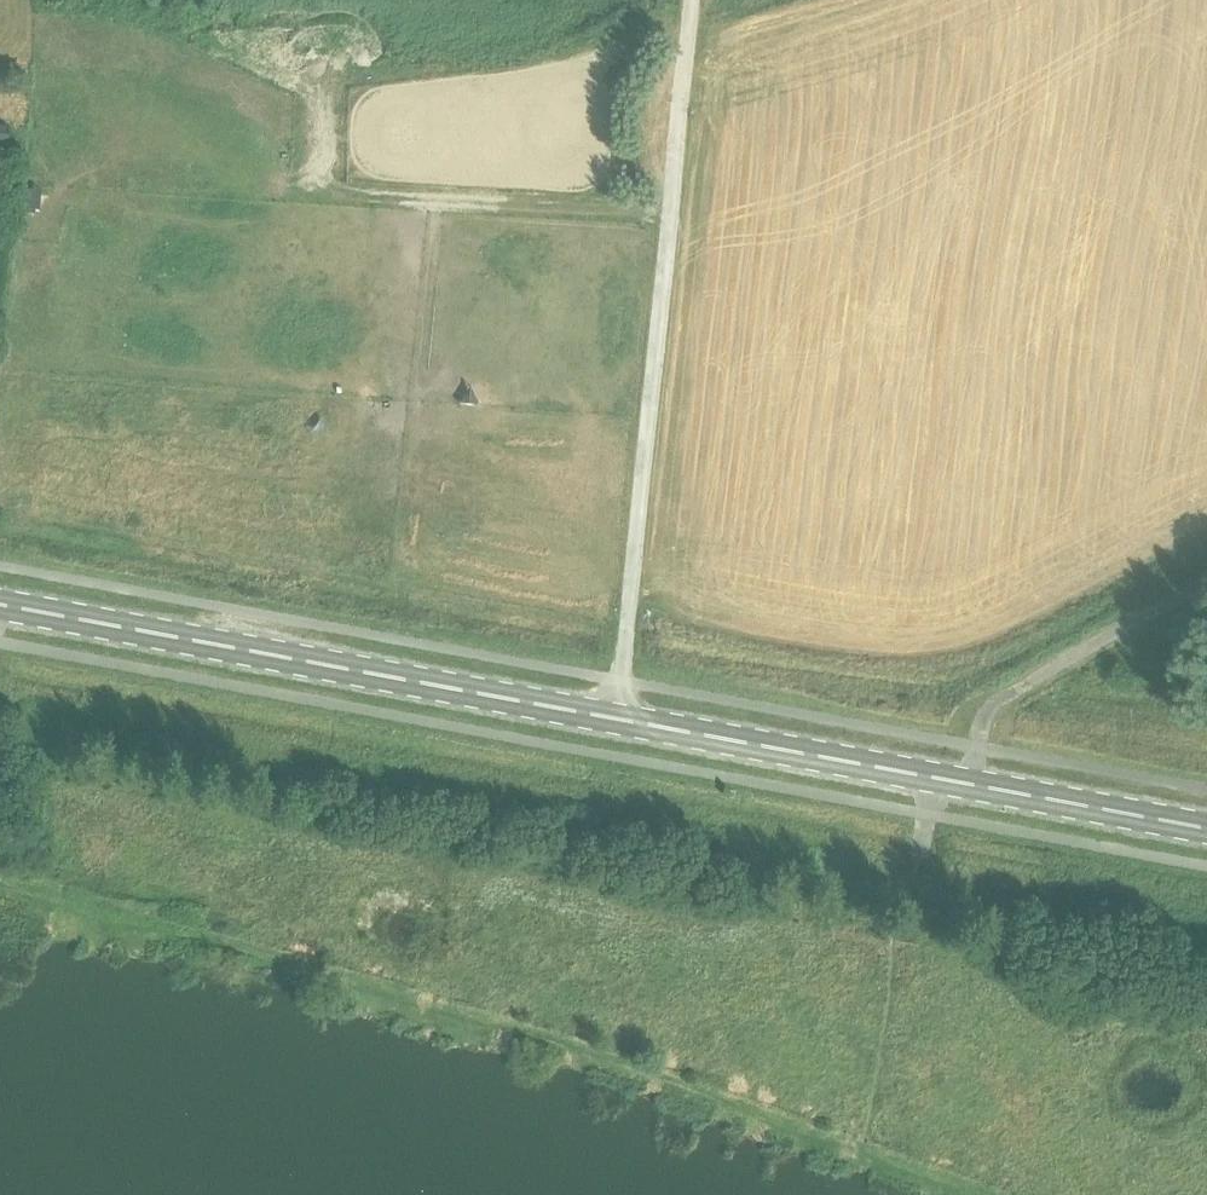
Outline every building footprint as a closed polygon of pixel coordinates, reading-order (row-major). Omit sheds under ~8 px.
[(9,141),(9,125),(0,125),(0,141),(9,141)]
